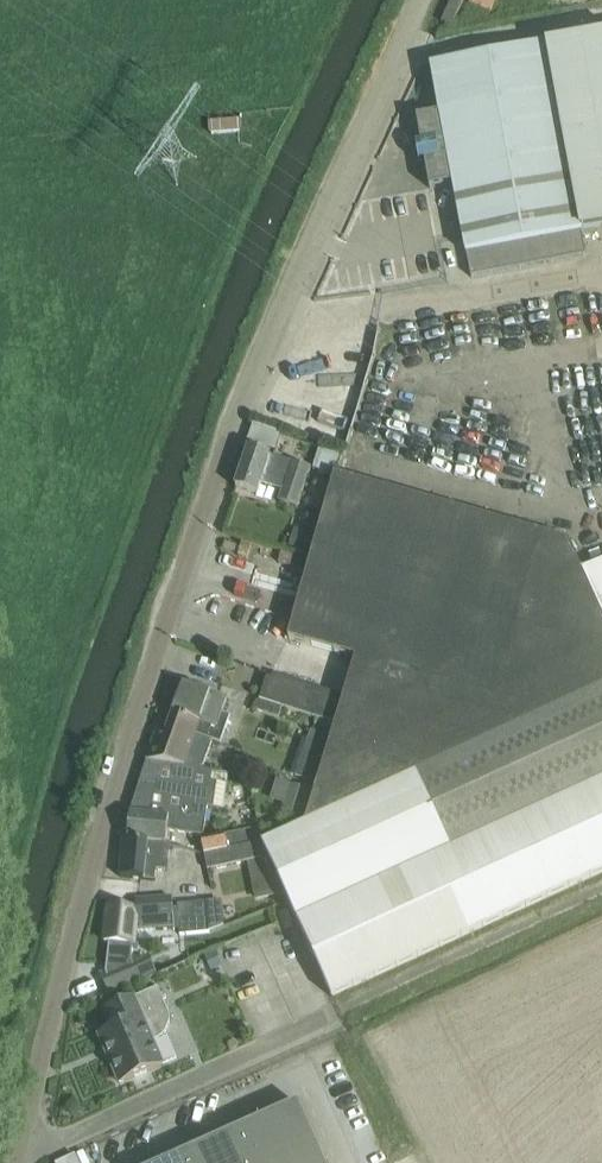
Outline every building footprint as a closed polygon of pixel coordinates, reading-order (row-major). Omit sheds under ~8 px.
[(441,22),(452,27),(465,0),(452,0),(441,22)] [(548,45),(432,67),(440,114),(417,118),(422,145),(416,146),(420,163),(425,162),(430,188),(453,184),(466,254),(467,254),(471,277),(587,256),(582,232),(601,228),(601,36),(548,45)] [(241,120),(208,123),(209,135),(242,132),(241,120)] [(297,509),(310,469),(250,448),(236,488),(257,495),(261,484),(284,491),(280,503),(297,509)] [(335,476),(342,455),(321,448),(314,469),(335,476)] [(262,844),(268,858),(322,976),(332,997),(601,873),(601,564),(584,572),(570,541),(543,535),(358,482),(335,475),(318,538),(313,555),(289,640),(356,659),(345,698),(337,725),(316,791),(306,825),(263,844),(262,844)] [(295,531),(290,549),(313,555),(318,538),(295,531)] [(267,677),(261,701),(337,725),(345,698),(274,675),(273,679),(267,677)] [(223,713),(227,700),(184,685),(174,713),(208,725),(203,738),(213,742),(221,745),(231,716),(223,713)] [(203,770),(213,742),(203,738),(208,725),(174,713),(167,734),(158,731),(147,762),(203,770)] [(147,762),(131,813),(166,817),(206,822),(208,808),(213,771),(203,770),(147,762)] [(284,802),(282,809),(303,814),(310,787),(290,782),(284,802)] [(131,813),(128,839),(164,843),(165,831),(204,837),(206,822),(166,817),(131,813)] [(226,836),(203,840),(205,854),(263,842),(263,841),(260,828),(226,836)] [(169,872),(172,843),(164,843),(128,839),(126,839),(124,839),(120,878),(155,881),(156,870),(169,872)] [(263,842),(205,854),(209,871),(268,858),(262,844),(263,844),(263,842)] [(109,907),(105,942),(109,943),(106,973),(129,963),(131,945),(133,931),(175,929),(173,899),(160,900),(136,901),(136,910),(109,907)] [(209,933),(207,903),(179,905),(180,935),(209,933)] [(218,951),(207,956),(214,973),(226,968),(218,951)] [(139,980),(132,962),(129,963),(106,973),(101,976),(109,993),(139,980)] [(159,989),(106,1011),(114,1030),(99,1036),(120,1084),(163,1065),(154,1042),(158,1040),(163,1037),(166,1033),(170,1024),(170,1019),(169,1014),(159,989)] [(298,1104),(243,1128),(258,1162),(325,1162),(298,1104)] [(243,1128),(189,1153),(193,1162),(258,1162),(243,1128)] [(189,1153),(166,1162),(193,1162),(189,1153)]
